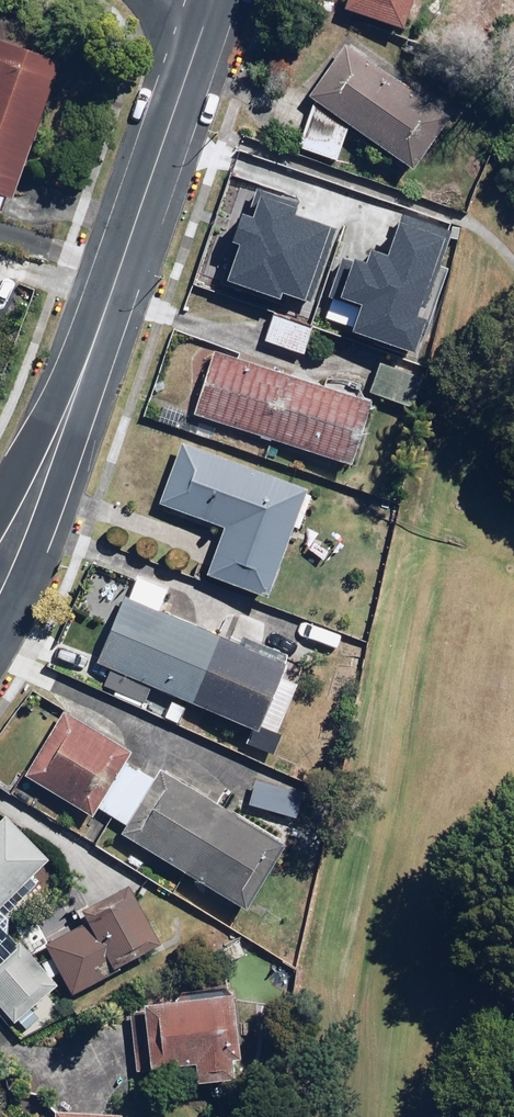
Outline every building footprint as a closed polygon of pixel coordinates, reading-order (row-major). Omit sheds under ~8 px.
[(414,0),(348,0),(346,5),(405,25),(414,0)] [(61,56),(0,37),(0,209),(4,196),(16,200),(61,56)] [(452,113),(342,40),(307,93),(314,98),(301,146),(340,157),(350,122),(417,167),(452,113)] [(238,248),(226,283),(306,310),(334,228),(292,215),(295,206),(256,193),(248,217),(241,215),(231,246),(238,248)] [(417,318),(450,231),(402,213),(385,257),(368,251),(364,263),(354,259),(339,298),(359,305),(348,333),(413,357),(427,322),(417,318)] [(315,324),(273,310),(263,341),(304,355),(315,324)] [(374,401),(213,351),(194,414),(354,464),(374,401)] [(269,594),(308,490),(183,443),(160,504),(223,527),(206,571),(269,594)] [(192,703),(261,731),(292,656),(238,634),(236,640),(124,595),(96,664),(177,697),(172,710),(187,716),(192,703)] [(133,753),(63,713),(27,776),(98,816),(101,812),(127,827),(123,834),(250,907),(287,842),(159,769),(155,778),(128,763),(133,753)] [(306,794),(256,780),(249,803),(299,817),(306,794)] [(51,860),(6,813),(0,819),(0,915),(17,899),(14,896),(51,860)] [(77,993),(163,943),(129,885),(86,910),(94,924),(52,949),(77,993)] [(19,939),(0,957),(0,1004),(16,1021),(58,982),(19,939)] [(215,1001),(215,995),(142,1001),(143,1010),(132,1011),(137,1068),(195,1063),(196,1080),(236,1077),(234,1057),(243,1056),(239,999),(215,1001)]
